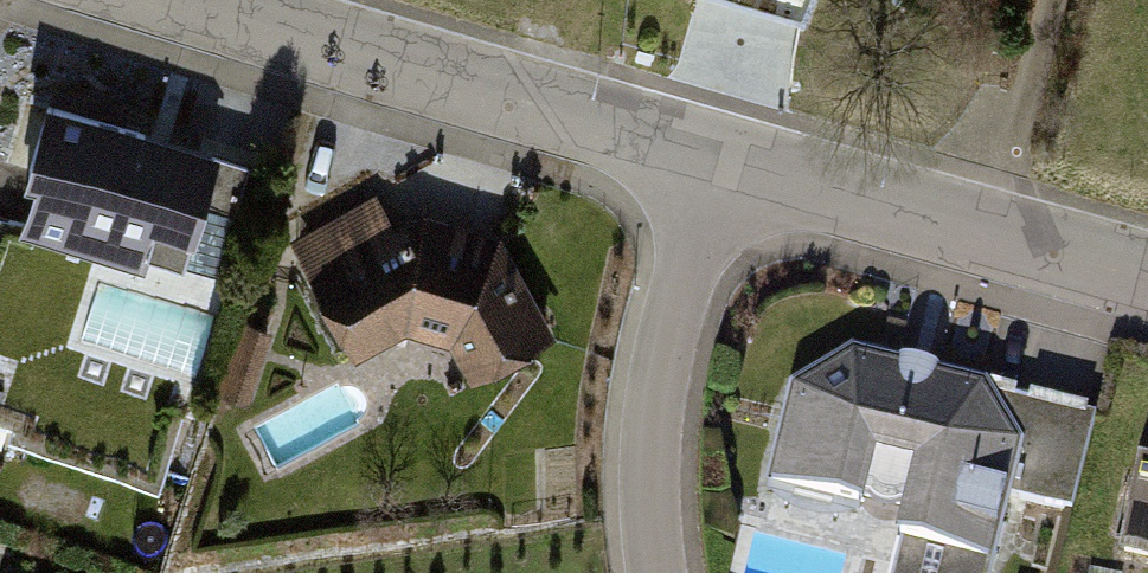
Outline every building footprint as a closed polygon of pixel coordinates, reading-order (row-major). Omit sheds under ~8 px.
[(29,171),(12,227),(134,264),(138,249),(179,261),(212,152),(35,100),(15,166),(29,171)] [(375,191),(293,236),(345,352),(411,328),(451,342),(471,375),(557,336),(506,230),(427,206),(396,225),(375,191)] [(0,312),(0,424),(161,480),(196,383),(0,312)] [(763,483),(858,505),(861,495),(868,505),(875,509),(886,511),(899,509),(892,538),(898,539),(889,572),(989,572),(1008,495),(1069,510),(1093,413),(990,390),(983,379),(851,345),(784,382),(763,483)] [(1113,557),(1147,566),(1147,429),(1145,428),(1113,557)]
